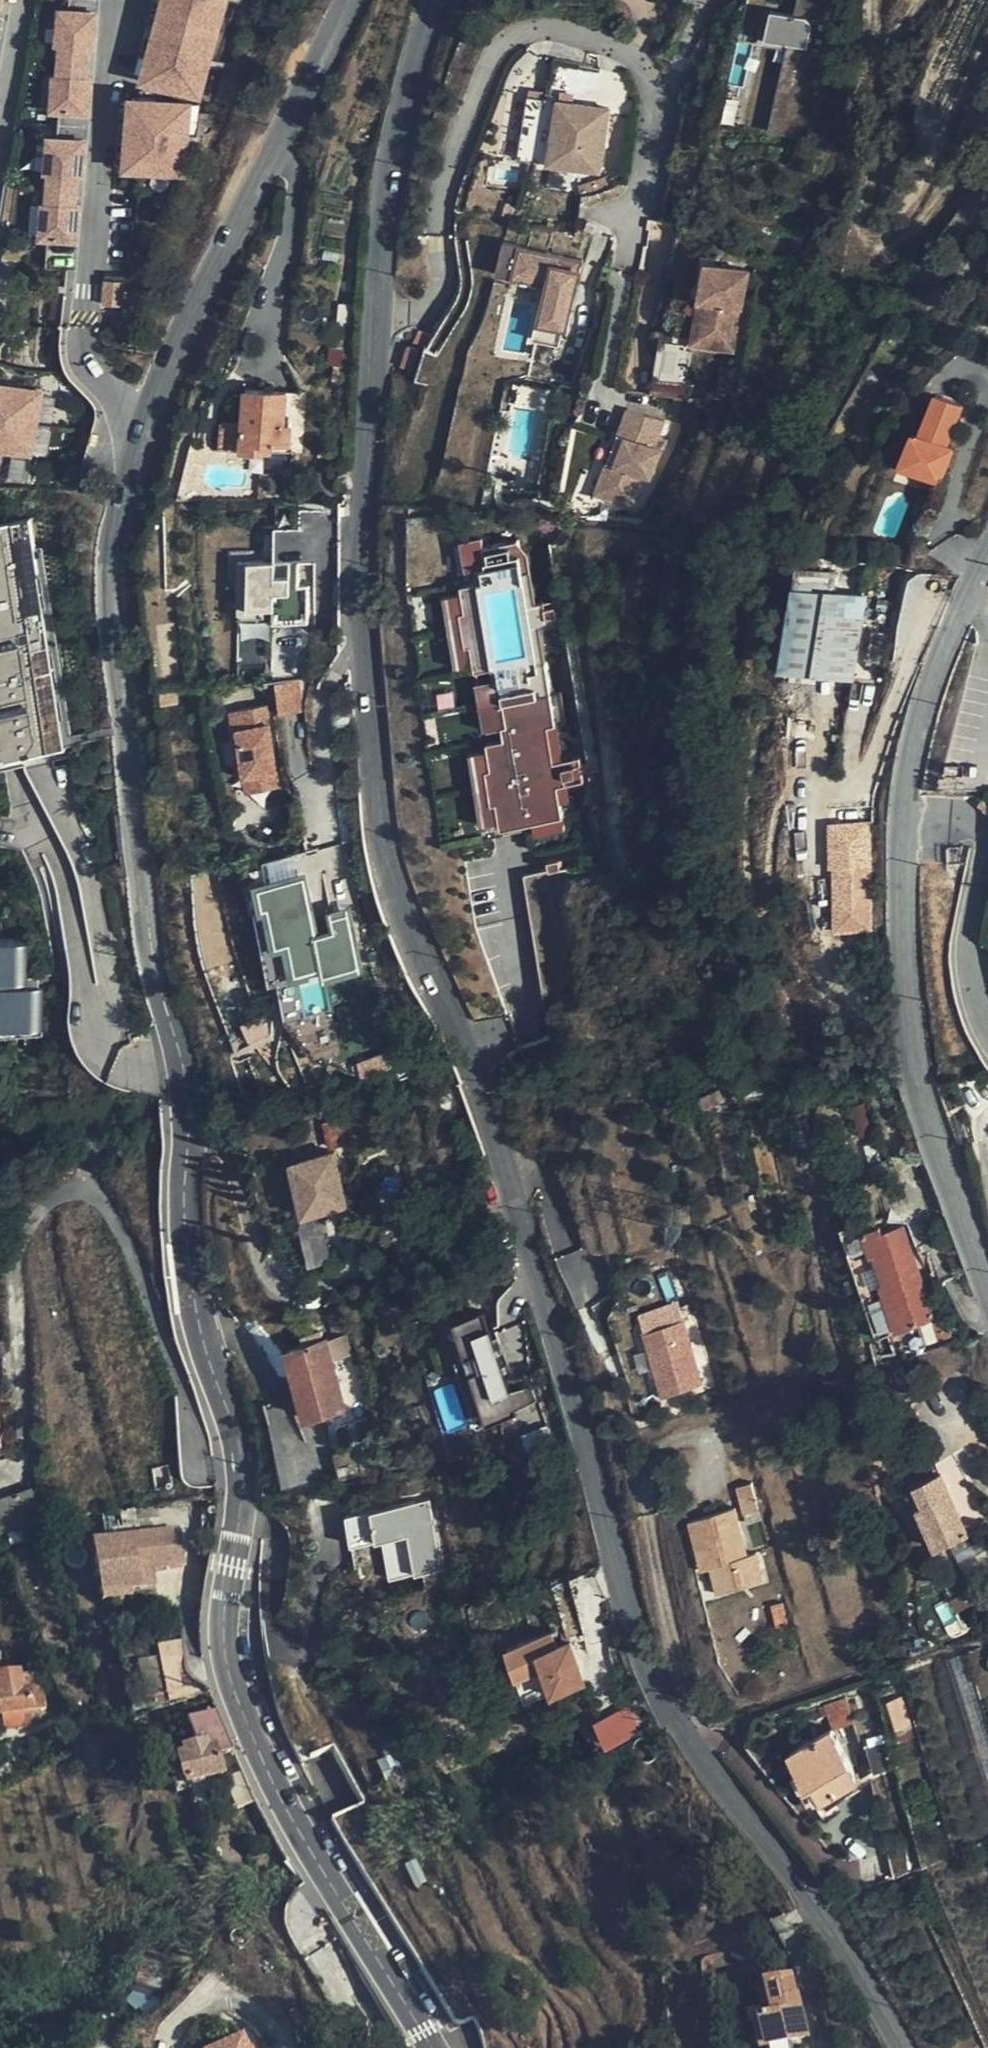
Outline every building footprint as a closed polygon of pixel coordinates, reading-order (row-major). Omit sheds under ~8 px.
[(159,12),(158,15),(157,20),(150,49),(142,77),(141,84),(197,98),(222,0),(162,0),(159,12)] [(149,9),(159,12),(162,0),(151,0),(149,9)] [(774,5),(768,35),(810,44),(816,14),(774,5)] [(94,17),(58,14),(55,51),(58,51),(84,53),(92,54),(94,17)] [(157,20),(147,18),(140,46),(133,75),(142,77),(150,49),(157,20)] [(84,53),(58,51),(57,64),(56,78),(82,80),(83,66),(84,53)] [(56,78),(53,78),(50,115),(87,118),(90,80),(82,80),(56,78)] [(550,163),(560,98),(530,93),(519,158),(550,163)] [(193,100),(136,95),(135,101),(133,130),(130,160),(129,167),(187,172),(193,100)] [(611,106),(560,98),(550,163),(601,171),(611,106)] [(135,101),(124,100),(118,159),(130,160),(133,130),(135,101)] [(85,145),(48,142),(45,178),(48,178),(74,180),(82,181),(85,145)] [(74,180),(48,178),(46,206),(72,208),(74,180)] [(46,206),(43,206),(40,241),(77,244),(80,209),(72,208),(46,206)] [(529,250),(506,246),(498,279),(516,283),(518,278),(549,285),(548,290),(554,292),(549,312),(544,310),(536,345),(561,350),(565,332),(569,315),(573,296),(577,297),(582,271),(563,267),(565,258),(549,255),(547,262),(527,257),(529,250)] [(549,255),(529,250),(527,257),(547,262),(549,255)] [(584,263),(565,258),(563,267),(582,271),(584,263)] [(750,267),(708,260),(702,297),(709,299),(703,333),(738,339),(750,267)] [(130,279),(109,276),(106,301),(127,303),(130,279)] [(516,283),(548,290),(549,285),(518,278),(516,283)] [(554,292),(548,290),(544,310),(549,312),(554,292)] [(709,299),(702,297),(694,342),(736,348),(738,339),(703,333),(709,299)] [(573,316),(569,315),(565,332),(570,332),(573,316)] [(661,342),(653,384),(695,391),(703,350),(661,342)] [(0,388),(0,451),(36,456),(45,394),(0,388)] [(966,400),(940,388),(920,429),(916,427),(901,460),(924,470),(940,476),(954,445),(946,441),(966,400)] [(296,455),(300,395),(245,390),(242,421),(221,419),(219,448),(296,455)] [(662,422),(624,408),(614,437),(652,450),(654,444),(662,422)] [(652,450),(614,437),(600,477),(609,481),(603,499),(631,509),(642,479),(649,481),(659,453),(652,450)] [(661,446),(654,444),(652,450),(659,453),(661,446)] [(924,470),(901,460),(894,475),(916,485),(924,470)] [(609,481),(600,477),(593,496),(603,499),(609,481)] [(69,749),(31,519),(0,524),(0,760),(69,749)] [(464,566),(489,563),(486,533),(461,535),(464,566)] [(522,538),(488,542),(490,562),(485,563),(486,573),(525,569),(522,538)] [(301,559),(261,558),(261,549),(232,548),(231,604),(278,605),(277,620),(311,620),(312,582),(301,582),(301,559)] [(783,666),(857,676),(867,605),(830,600),(833,579),(795,574),(783,666)] [(452,584),(458,664),(493,661),(487,582),(452,584)] [(505,676),(507,696),(553,690),(551,670),(505,676)] [(567,828),(560,776),(585,773),(583,755),(563,758),(554,692),(505,699),(501,675),(481,678),(490,746),(477,748),(488,824),(534,817),(536,833),(567,828)] [(306,709),(302,677),(280,680),(284,712),(306,709)] [(283,784),(272,702),(233,708),(236,727),(241,727),(250,789),(283,784)] [(838,861),(873,860),(873,819),(834,820),(835,861),(838,861)] [(874,924),(873,860),(838,861),(838,925),(874,924)] [(321,930),(309,870),(260,880),(266,911),(270,911),(277,947),(289,944),(295,977),(328,971),(328,974),(366,967),(353,905),(334,909),(337,927),(321,930)] [(0,942),(0,1027),(41,1029),(43,988),(30,987),(32,944),(0,942)] [(349,1203),(339,1152),(298,1161),(303,1183),(299,1183),(305,1213),(349,1203)] [(935,1318),(903,1226),(883,1232),(881,1228),(864,1234),(872,1256),(875,1255),(884,1283),(881,1285),(897,1332),(935,1318)] [(341,1254),(341,1231),(307,1231),(307,1254),(341,1254)] [(638,1310),(665,1393),(708,1379),(681,1296),(638,1310)] [(535,1379),(513,1386),(489,1305),(453,1316),(467,1364),(462,1366),(477,1415),(540,1396),(535,1379)] [(367,1421),(344,1338),(289,1352),(308,1422),(332,1415),(337,1430),(367,1421)] [(758,1511),(751,1486),(734,1491),(742,1515),(758,1511)] [(929,1488),(895,1495),(904,1539),(939,1531),(929,1488)] [(442,1565),(432,1498),(351,1511),(356,1541),(388,1536),(394,1573),(442,1565)] [(746,1558),(733,1508),(689,1520),(702,1567),(710,1565),(717,1592),(761,1579),(754,1556),(746,1558)] [(162,1573),(158,1555),(182,1550),(178,1530),(98,1547),(106,1590),(139,1583),(138,1578),(162,1573)] [(197,1613),(201,1576),(178,1576),(178,1583),(180,1612),(197,1613)] [(786,1624),(781,1603),(769,1607),(774,1627),(786,1624)] [(511,1653),(521,1682),(551,1671),(559,1693),(593,1681),(579,1642),(555,1650),(551,1638),(511,1653)] [(211,1697),(209,1690),(183,1668),(182,1641),(159,1645),(161,1663),(141,1667),(149,1709),(211,1697)] [(921,1722),(957,1844),(987,1835),(987,1728),(965,1654),(905,1672),(911,1693),(921,1722)] [(551,1671),(521,1682),(529,1704),(559,1693),(551,1671)] [(24,1694),(19,1694),(18,1684),(0,1685),(0,1723),(17,1722),(18,1730),(30,1729),(30,1716),(25,1716),(24,1694)] [(896,1729),(921,1722),(911,1693),(886,1700),(896,1729)] [(633,1698),(598,1715),(611,1741),(646,1724),(633,1698)] [(234,1757),(217,1716),(187,1727),(195,1746),(171,1755),(174,1762),(167,1764),(178,1801),(189,1798),(187,1791),(221,1779),(216,1763),(231,1758),(234,1757)] [(859,1782),(832,1732),(791,1753),(817,1804),(859,1782)] [(398,1778),(389,1762),(373,1770),(383,1786),(398,1778)] [(787,1976),(760,1984),(768,2017),(751,2022),(758,2047),(790,2047),(805,2044),(787,1976)]
